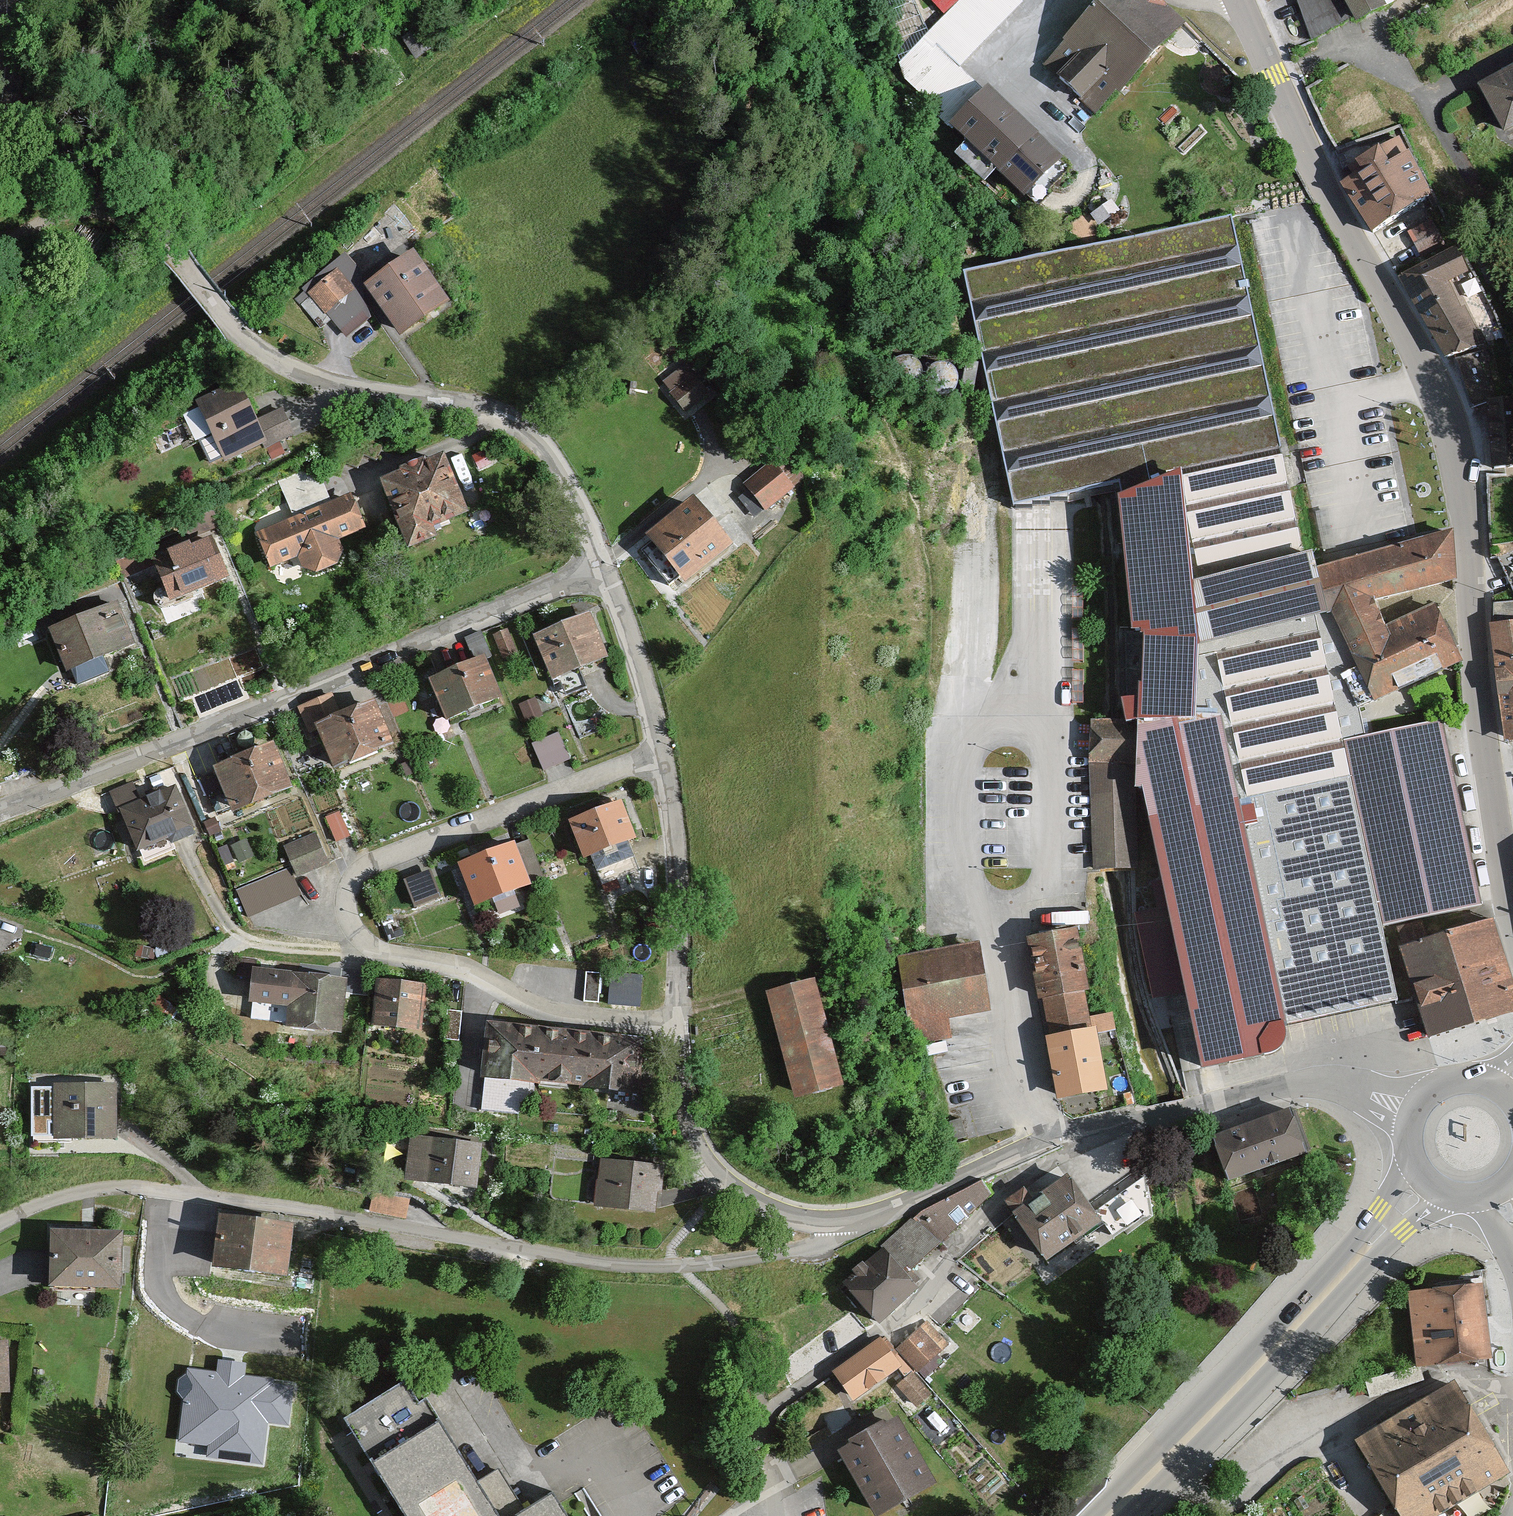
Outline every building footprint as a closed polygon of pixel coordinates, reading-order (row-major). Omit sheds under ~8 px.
[(900,63),(935,97),(1029,2),(1028,0),(936,0),(949,14),(900,63)] [(1160,0),(1106,0),(1044,67),(1100,119),(1187,26),(1160,0)] [(1359,26),(1389,10),(1384,0),(1345,0),(1359,26)] [(1483,89),(1512,139),(1512,138),(1512,71),(1483,89)] [(1067,164),(987,92),(951,132),(1031,204),(1067,164)] [(1379,222),(1425,199),(1399,144),(1352,167),(1379,222)] [(1431,217),(1411,231),(1424,250),(1444,237),(1431,217)] [(1235,219),(966,276),(1016,511),(1122,489),(1177,477),(1284,455),(1235,219)] [(352,334),(379,306),(350,279),(362,266),(344,249),(305,289),(352,334)] [(415,253),(366,288),(404,340),(453,305),(415,253)] [(1432,263),(1404,279),(1443,347),(1471,331),(1432,263)] [(664,377),(685,409),(709,394),(688,361),(664,377)] [(257,423),(237,385),(196,406),(227,467),(293,434),(281,411),(257,423)] [(1494,406),(1493,452),(1512,452),(1512,407),(1494,406)] [(439,454),(378,483),(410,549),(471,519),(439,454)] [(1309,577),(1284,455),(1177,477),(1236,771),(1291,1025),(1398,1003),(1383,928),(1344,744),(1309,577)] [(771,456),(744,483),(769,508),(796,481),(771,456)] [(1203,1073),(1293,1055),(1236,771),(1177,477),(1122,489),(1139,652),(1145,789),(1203,1073)] [(352,496),(255,537),(271,574),(300,561),(309,582),(349,565),(340,543),(367,531),(352,496)] [(738,547),(696,497),(644,540),(686,590),(738,547)] [(1450,538),(1309,577),(1344,744),(1365,740),(1358,709),(1459,663),(1433,612),(1384,634),(1370,604),(1454,583),(1450,538)] [(206,541),(152,569),(175,613),(229,585),(206,541)] [(116,604),(50,634),(71,680),(137,650),(116,604)] [(1498,606),(1512,709),(1512,604),(1498,606)] [(592,618),(536,641),(552,681),(608,658),(592,618)] [(486,660),(433,683),(452,728),(505,704),(486,660)] [(370,707),(318,729),(337,775),(390,753),(370,707)] [(1441,724),(1365,740),(1344,744),(1383,928),(1482,907),(1441,724)] [(537,738),(544,765),(571,757),(564,731),(537,738)] [(271,747),(213,769),(232,817),(290,794),(271,747)] [(174,789),(121,813),(143,860),(195,836),(174,789)] [(641,840),(623,802),(568,828),(586,866),(641,840)] [(299,872),(332,859),(320,828),(287,841),(299,872)] [(530,841),(461,868),(478,913),(547,886),(530,841)] [(294,864),(240,881),(249,911),(303,894),(294,864)] [(431,868),(408,878),(419,902),(442,892),(431,868)] [(1403,951),(1432,1043),(1512,1018),(1512,979),(1496,923),(1403,951)] [(1079,932),(1028,942),(1059,1106),(1110,1097),(1079,932)] [(995,1017),(982,945),(894,961),(907,1033),(995,1017)] [(645,972),(614,970),(612,1000),(644,1001),(645,972)] [(348,977),(250,973),(249,1007),(290,1009),(289,1031),(345,1033),(348,977)] [(818,982),(767,997),(802,1115),(853,1100),(818,982)] [(425,986),(378,984),(376,1030),(423,1032),(425,986)] [(646,1042),(485,1030),(481,1088),(642,1099),(646,1042)] [(120,1085),(39,1085),(38,1106),(55,1106),(55,1143),(120,1144),(120,1085)] [(1313,1161),(1297,1114),(1215,1141),(1230,1188),(1313,1161)] [(487,1148),(411,1142),(407,1185),(483,1192),(487,1148)] [(665,1169),(603,1163),(598,1210),(660,1216),(665,1169)] [(1007,1211),(1049,1268),(1106,1226),(1068,1175),(1031,1203),(1026,1197),(1007,1211)] [(923,1215),(847,1288),(883,1329),(929,1289),(916,1274),(993,1200),(984,1186),(923,1215)] [(295,1228),(218,1221),(213,1277),(290,1284),(295,1228)] [(121,1237),(50,1235),(48,1294),(120,1296),(121,1237)] [(1482,1278),(1407,1287),(1416,1362),(1491,1353),(1482,1278)] [(925,1331),(900,1352),(921,1376),(945,1354),(925,1331)] [(901,1367),(880,1340),(834,1376),(854,1403),(901,1367)] [(0,1347),(0,1400),(11,1400),(11,1347),(0,1347)] [(219,1373),(186,1369),(185,1374),(178,1378),(176,1391),(182,1401),(178,1441),(207,1445),(205,1457),(264,1464),(269,1424),(291,1427),(296,1383),(243,1377),(244,1365),(220,1362),(219,1373)] [(346,1421),(404,1515),(600,1515),(578,1479),(524,1511),(489,1454),(467,1467),(414,1379),(346,1421)] [(1455,1385),(1359,1446),(1403,1515),(1448,1515),(1512,1476),(1455,1385)] [(839,1457),(873,1515),(887,1515),(936,1488),(899,1423),(839,1457)]
